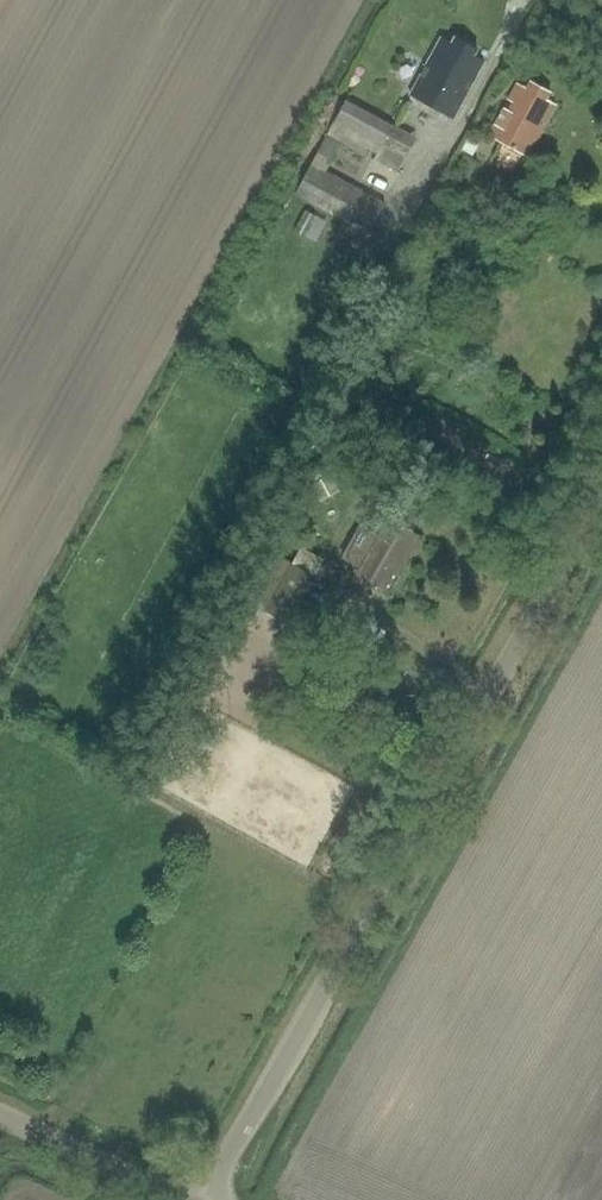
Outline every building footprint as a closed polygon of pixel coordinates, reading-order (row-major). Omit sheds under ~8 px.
[(454,117),(486,57),(444,35),(413,94),(454,117)] [(526,156),(555,103),(547,98),(553,89),(532,78),(528,87),(518,81),(488,135),(526,156)] [(295,195),(370,235),(387,203),(368,193),(382,166),(401,176),(420,139),(345,100),(295,195)] [(299,229),(323,241),(333,219),(309,207),(299,229)] [(379,515),(347,572),(386,594),(418,536),(409,531),(415,520),(394,509),(388,519),(379,515)] [(289,564),(267,607),(263,613),(286,625),(287,623),(308,634),(321,609),(302,599),(314,577),(289,564)]
